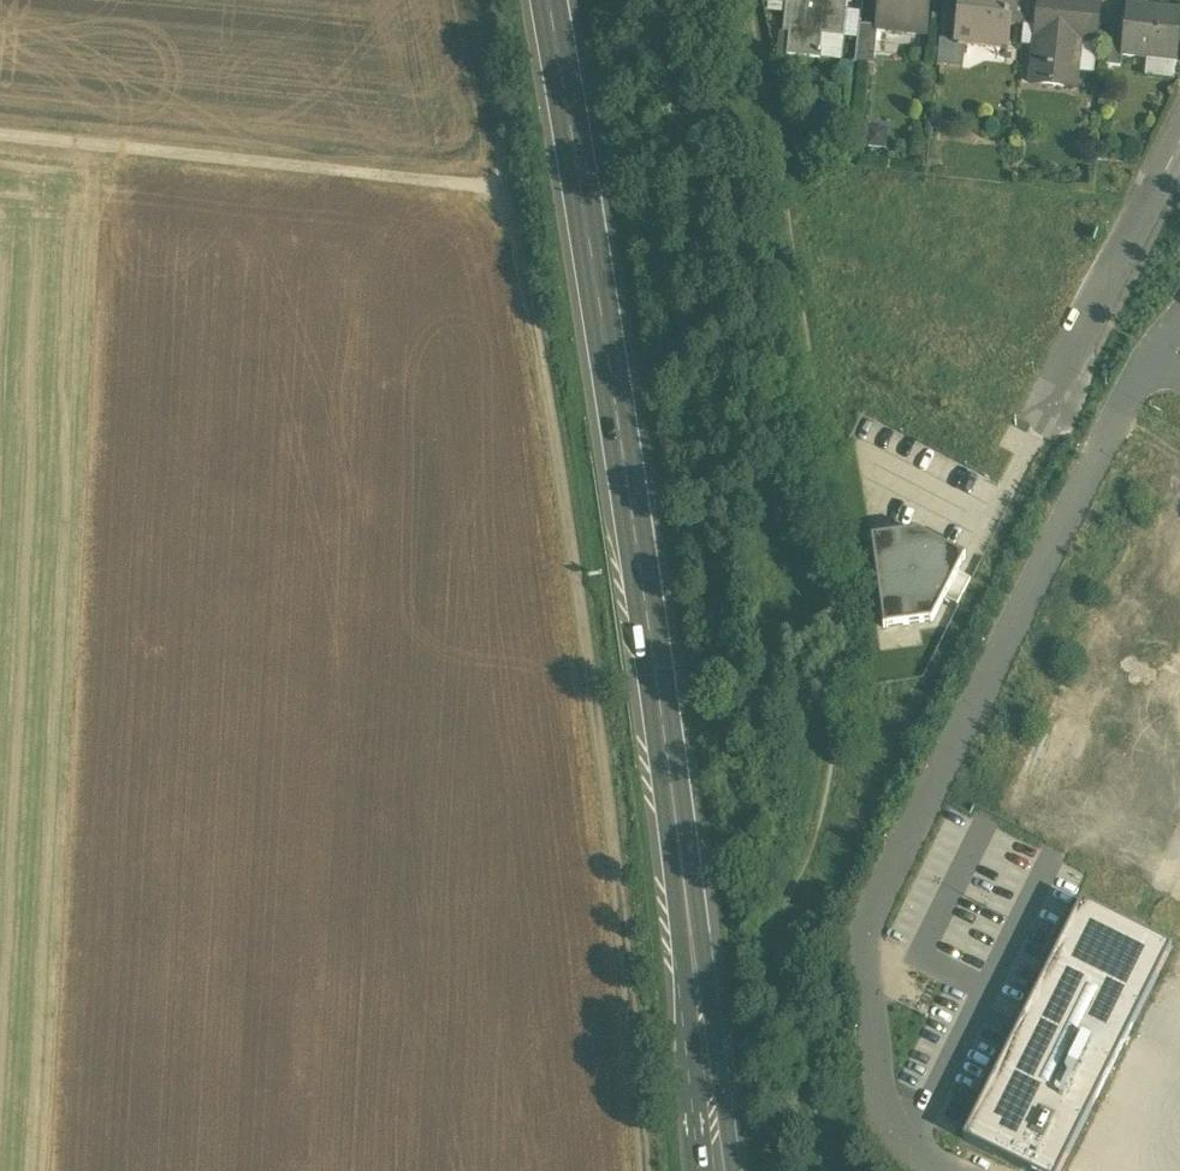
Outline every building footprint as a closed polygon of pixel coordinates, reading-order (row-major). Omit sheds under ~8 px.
[(778,4),(787,5),(784,34),(790,35),(787,56),(821,60),(822,52),(821,52),(823,36),(844,38),(848,0),(779,0),(778,4)] [(878,28),(878,30),(926,35),(930,0),(881,0),(878,28)] [(960,17),(957,43),(966,44),(1007,48),(1010,26),(1012,0),(961,0),(960,17)] [(1010,26),(1024,27),(1026,0),(1012,0),(1010,26)] [(1024,27),(1038,28),(1041,0),(1026,0),(1024,27)] [(1069,0),(1041,0),(1038,28),(1032,84),(1075,88),(1080,41),(1095,42),(1099,3),(1069,0)] [(1128,7),(1125,41),(1123,56),(1176,63),(1179,30),(1179,12),(1128,7)] [(960,17),(943,15),(937,66),(963,69),(966,44),(957,43),(960,17)] [(878,28),(859,26),(855,64),(874,66),(878,30),(878,28)] [(1125,41),(1110,39),(1107,66),(1121,67),(1122,55),(1123,56),(1125,41)] [(874,541),(886,629),(934,622),(946,599),(959,574),(966,560),(919,534),(874,541)] [(971,580),(959,574),(946,599),(958,605),(971,580)] [(1082,903),(965,1141),(1027,1170),(1062,1170),(1173,948),(1082,903)]
